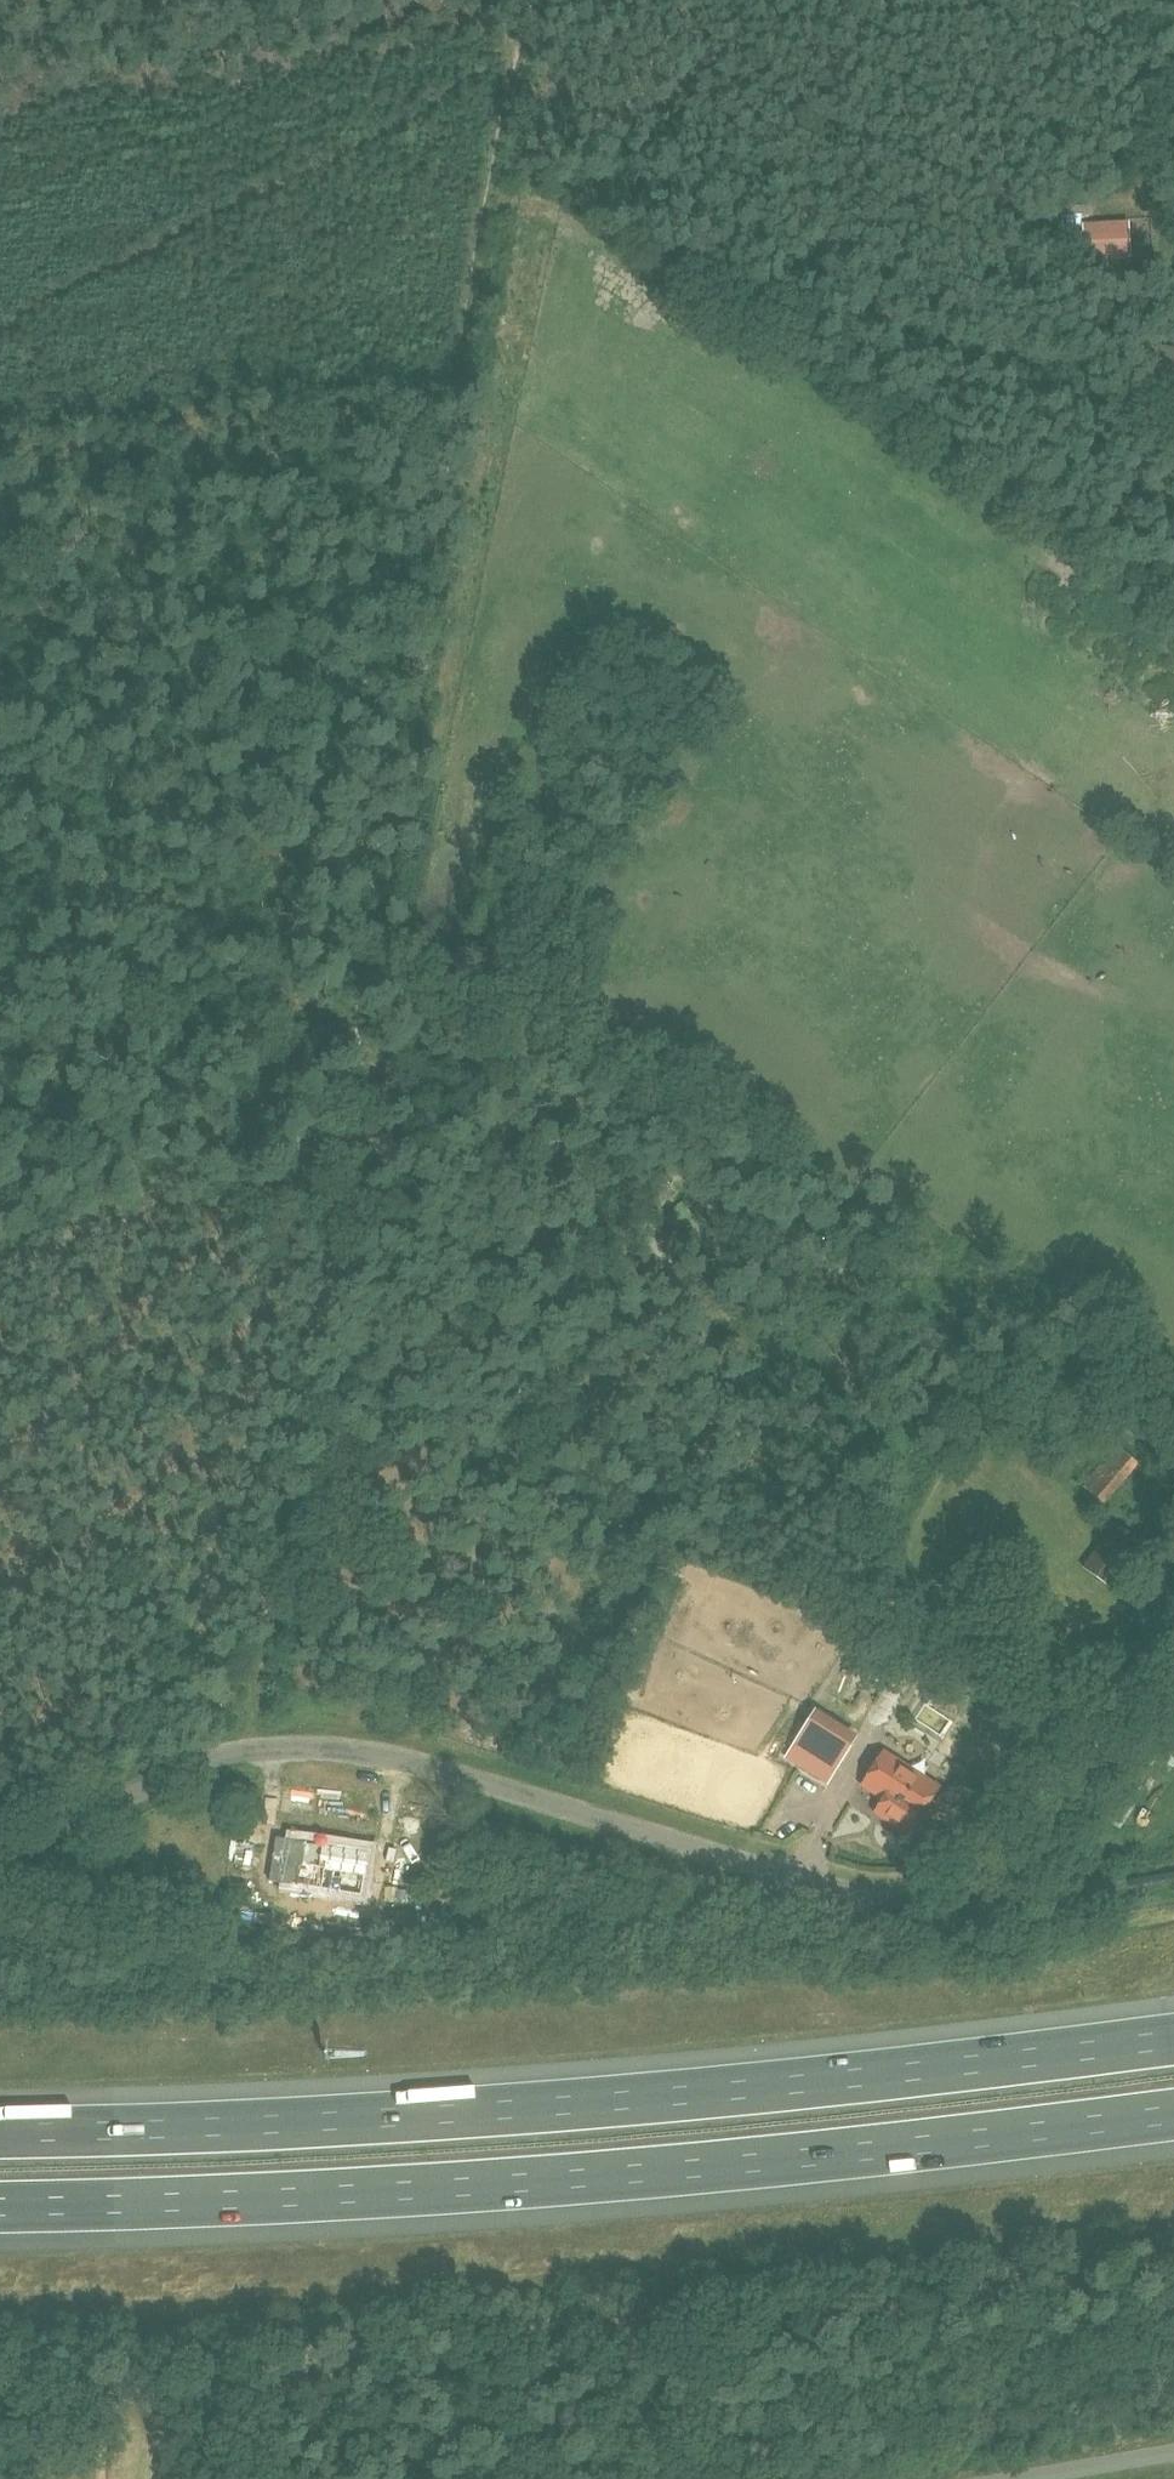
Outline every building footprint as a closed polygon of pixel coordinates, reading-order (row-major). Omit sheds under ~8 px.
[(1087,255),(1129,253),(1127,224),(1085,227),(1087,255)] [(1136,1462),(1116,1447),(1083,1489),(1104,1505),(1136,1462)] [(1111,1586),(1142,1542),(1115,1523),(1084,1567),(1111,1586)] [(827,1782),(851,1744),(810,1718),(786,1756),(827,1782)] [(929,1809),(925,1807),(939,1786),(884,1751),(863,1783),(884,1797),(878,1806),(888,1812),(884,1817),(912,1836),(929,1809)] [(365,1873),(369,1851),(285,1838),(278,1880),(338,1890),(342,1869),(365,1873)]
